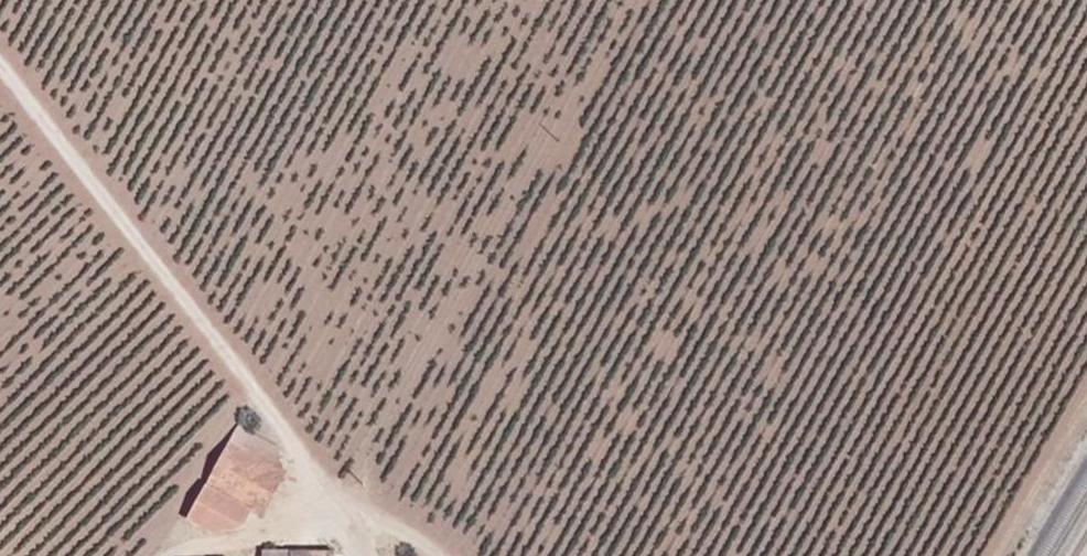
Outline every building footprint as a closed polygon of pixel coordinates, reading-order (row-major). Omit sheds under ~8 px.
[(270,461),(270,444),(229,420),(175,515),(202,529),(234,523),(240,507),(252,515),(278,467),(270,461)] [(326,546),(252,547),(253,555),(326,555),(326,546)]
